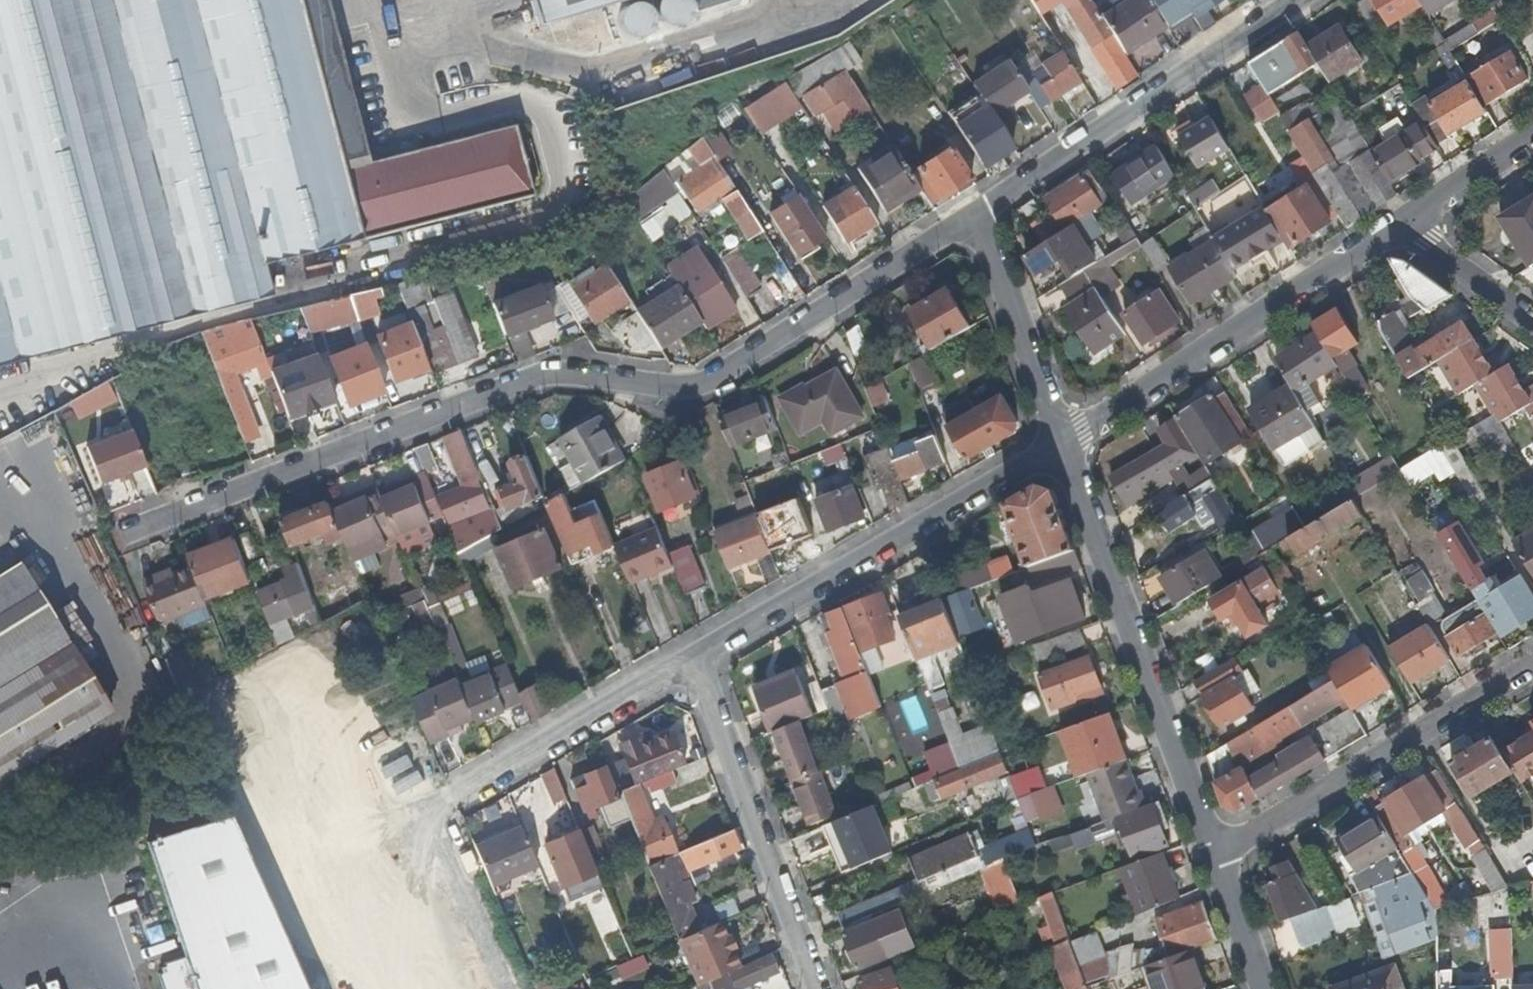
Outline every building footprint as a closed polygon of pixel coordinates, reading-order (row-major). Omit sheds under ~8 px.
[(259,295),(252,266),(187,0),(0,0),(0,362),(259,295)] [(293,0),(187,0),(252,266),(524,197),(506,128),(369,162),(336,170),(293,0)] [(336,170),(369,162),(328,0),(293,0),(336,170)] [(544,36),(650,0),(533,0),(544,36)] [(1116,94),(1136,81),(1124,53),(1110,32),(1100,16),(1089,0),(1031,0),(1041,19),(1061,10),(1116,94)] [(1100,16),(1110,32),(1124,53),(1166,26),(1149,0),(1124,0),(1100,16)] [(1439,46),(1445,42),(1428,13),(1420,0),(1362,0),(1353,6),(1371,35),(1403,15),(1407,22),(1420,15),(1439,46)] [(1449,0),(1420,0),(1428,13),(1449,0)] [(1454,36),(1445,42),(1451,52),(1501,20),(1496,11),(1493,6),(1472,20),(1474,24),(1454,36)] [(1340,25),(1307,45),(1319,64),(1329,80),(1361,60),(1340,25)] [(1269,94),(1319,64),(1307,45),(1300,32),(1251,63),(1269,94)] [(1450,67),(1458,62),(1451,52),(1445,42),(1439,46),(1438,46),(1450,67)] [(1510,48),(1466,76),(1469,81),(1484,106),(1529,78),(1510,48)] [(859,65),(850,51),(837,58),(846,73),(859,65)] [(1038,75),(1025,84),(1040,107),(1080,81),(1062,52),(1042,65),(1044,68),(1037,73),(1038,75)] [(1010,65),(975,89),(995,117),(1029,94),(1010,65)] [(1242,90),(1256,82),(1249,68),(1234,76),(1242,90)] [(843,73),(800,96),(811,119),(821,115),(833,134),(869,113),(843,73)] [(1436,143),(1488,112),(1484,106),(1469,81),(1432,104),(1427,97),(1413,106),(1436,143)] [(762,137),(802,110),(785,84),(767,95),(757,101),(744,109),(749,117),(762,137)] [(1303,84),(1272,102),(1279,114),(1281,117),(1311,98),(1303,84)] [(1262,124),(1279,114),(1272,102),(1262,86),(1245,97),(1262,124)] [(1351,162),(1371,150),(1360,131),(1349,114),(1342,102),(1335,107),(1343,120),(1333,125),(1317,97),(1281,117),(1290,132),(1311,119),(1334,157),(1344,151),(1349,160),(1351,162)] [(1386,114),(1376,97),(1349,114),(1360,131),(1386,114)] [(969,148),(988,136),(968,106),(950,118),(969,148)] [(1230,149),(1211,117),(1179,136),(1198,168),(1230,149)] [(1337,162),(1334,157),(1311,119),(1290,132),(1300,149),(1313,171),(1316,176),(1317,175),(1337,162)] [(730,151),(716,129),(704,138),(715,155),(716,157),(717,159),(730,151)] [(996,130),(988,136),(969,148),(981,166),(1008,149),(996,130)] [(1407,131),(1373,153),(1390,182),(1410,170),(1406,165),(1422,154),(1407,131)] [(701,163),(715,155),(704,138),(691,147),(701,162),(701,163)] [(1132,204),(1175,175),(1157,145),(1114,174),(1132,204)] [(925,179),(917,185),(919,187),(931,206),(971,179),(950,147),(918,168),(925,179)] [(1362,182),(1378,208),(1398,195),(1390,182),(1373,153),(1371,150),(1351,162),(1362,182)] [(1332,200),(1352,188),(1339,166),(1349,160),(1344,151),(1334,157),(1337,162),(1317,175),(1332,200)] [(883,209),(919,187),(917,185),(897,153),(862,176),(883,209)] [(749,237),(762,229),(717,159),(716,157),(678,181),(697,210),(722,194),(749,237)] [(1352,188),(1362,182),(1351,162),(1349,160),(1339,166),(1352,188)] [(637,227),(675,199),(661,171),(624,198),(628,213),(637,227)] [(1093,192),(1100,187),(1089,171),(1047,199),(1056,212),(1034,226),(1045,244),(1073,225),(1103,206),(1093,192)] [(1212,179),(1187,195),(1194,207),(1220,190),(1212,179)] [(1254,179),(1250,182),(1255,190),(1259,187),(1254,179)] [(1308,185),(1331,222),(1340,217),(1331,201),(1318,179),(1308,185)] [(1348,227),(1378,208),(1362,182),(1352,188),(1332,200),(1331,201),(1340,217),(1347,228),(1348,227)] [(1331,222),(1308,185),(1268,211),(1284,239),(1290,248),(1331,222)] [(1109,202),(1100,187),(1093,192),(1103,206),(1109,202)] [(848,245),(878,226),(853,188),(823,207),(848,245)] [(796,255),(826,236),(799,194),(769,213),(796,255)] [(1532,258),(1532,199),(1521,207),(1518,201),(1498,214),(1525,256),(1530,253),(1532,258)] [(1265,207),(1213,238),(1215,241),(1233,270),(1249,260),(1251,262),(1269,251),(1267,249),(1284,239),(1268,211),(1265,207)] [(1097,263),(1073,225),(1045,244),(1026,256),(1037,275),(1064,258),(1075,276),(1085,270),(1097,263)] [(1171,264),(1154,237),(1142,245),(1158,272),(1171,264)] [(1108,268),(1142,245),(1137,238),(1097,263),(1085,270),(1098,290),(1102,297),(1119,286),(1108,268)] [(1209,287),(1233,271),(1233,270),(1215,241),(1171,269),(1192,303),(1211,291),(1209,287)] [(731,243),(717,251),(722,259),(743,291),(757,283),(731,243)] [(741,315),(753,307),(743,291),(722,259),(711,267),(741,315)] [(1408,262),(1392,259),(1396,266),(1388,271),(1405,298),(1399,302),(1410,319),(1416,315),(1423,326),(1429,323),(1422,312),(1427,309),(1429,310),(1453,295),(1408,262)] [(593,322),(629,299),(608,265),(572,288),(567,280),(556,287),(578,321),(589,314),(593,322)] [(701,267),(691,273),(701,289),(711,283),(701,267)] [(474,283),(483,280),(479,268),(468,270),(474,283)] [(1098,290),(1085,270),(1075,276),(1062,284),(1075,305),(1098,290)] [(1211,291),(1236,276),(1233,271),(1209,287),(1211,291)] [(691,273),(677,282),(679,284),(679,285),(701,320),(711,334),(725,325),(717,312),(726,306),(711,283),(701,289),(691,273)] [(679,285),(637,311),(659,346),(701,320),(679,285)] [(910,311),(932,349),(971,326),(948,288),(910,311)] [(1095,354),(1127,335),(1102,297),(1098,290),(1075,305),(1066,310),(1095,354)] [(377,315),(370,291),(350,296),(359,320),(377,315)] [(521,299),(494,309),(506,341),(555,322),(544,292),(521,300),(521,299)] [(1168,320),(1173,316),(1157,292),(1152,295),(1168,320)] [(425,305),(409,312),(413,323),(430,367),(432,372),(478,355),(466,324),(465,324),(453,294),(435,301),(446,331),(436,334),(425,305)] [(1168,320),(1152,295),(1125,313),(1145,343),(1150,340),(1173,325),(1177,322),(1173,316),(1168,320)] [(354,322),(347,297),(300,307),(303,317),(317,353),(330,349),(325,331),(354,322)] [(904,311),(892,318),(899,331),(912,323),(904,311)] [(1340,311),(1314,326),(1319,333),(1338,365),(1359,400),(1363,398),(1360,393),(1364,391),(1362,387),(1365,384),(1356,369),(1357,368),(1348,352),(1360,344),(1340,311)] [(1393,312),(1377,321),(1398,356),(1410,378),(1441,360),(1462,348),(1473,341),(1464,325),(1417,353),(1413,347),(1393,312)] [(414,373),(430,367),(413,323),(378,336),(395,381),(414,373)] [(264,383),(274,379),(271,371),(253,324),(203,338),(205,342),(245,445),(261,438),(238,378),(259,370),(264,383)] [(1153,345),(1175,330),(1173,325),(1150,340),(1153,345)] [(1508,407),(1532,391),(1532,381),(1522,363),(1532,357),(1532,352),(1497,326),(1473,341),(1462,348),(1470,361),(1476,371),(1484,386),(1492,381),(1508,407)] [(859,328),(845,333),(855,358),(869,353),(859,328)] [(1309,383),(1338,365),(1319,333),(1276,359),(1291,385),(1307,411),(1320,403),(1309,383)] [(897,340),(889,345),(897,357),(905,352),(897,340)] [(352,403),(386,390),(369,347),(335,360),(352,403)] [(1470,361),(1462,348),(1441,360),(1450,373),(1470,361)] [(314,354),(271,371),(274,379),(289,417),(335,399),(318,355),(314,354)] [(935,384),(924,354),(909,362),(920,390),(935,384)] [(895,361),(858,376),(872,412),(910,393),(895,361)] [(432,372),(430,367),(414,373),(416,379),(432,372)] [(822,416),(825,421),(839,412),(846,424),(863,415),(836,368),(807,385),(806,383),(782,397),(801,430),(822,416)] [(1484,386),(1476,371),(1437,394),(1445,408),(1472,391),(1473,392),(1484,386)] [(1496,414),(1508,407),(1492,381),(1484,386),(1473,392),(1489,418),(1496,414)] [(1284,465),(1324,441),(1307,411),(1291,385),(1251,409),(1284,465)] [(1226,391),(1179,420),(1199,453),(1205,464),(1252,436),(1226,391)] [(1489,418),(1473,392),(1472,391),(1445,408),(1461,435),(1474,427),(1489,418)] [(967,459),(982,451),(992,445),(1015,432),(1017,423),(1002,395),(975,411),(969,400),(950,411),(956,422),(948,427),(955,440),(960,448),(955,450),(960,458),(964,455),(967,459)] [(731,447),(778,429),(766,397),(746,404),(742,412),(721,420),(731,447)] [(839,412),(825,421),(832,433),(846,424),(839,412)] [(1491,454),(1512,441),(1500,422),(1496,414),(1489,418),(1474,427),(1491,454)] [(559,442),(574,465),(586,484),(590,482),(623,461),(596,419),(559,442)] [(1113,478),(1125,511),(1155,496),(1177,483),(1170,470),(1181,464),(1190,467),(1199,453),(1179,420),(1155,433),(1161,449),(1113,478)] [(104,488),(149,470),(133,429),(110,438),(88,446),(104,488)] [(481,480),(484,479),(464,430),(448,437),(459,465),(467,466),(468,473),(477,482),(467,486),(444,495),(455,522),(459,534),(453,536),(460,554),(494,534),(503,528),(498,514),(495,506),(492,507),(481,480)] [(927,466),(945,459),(936,435),(918,441),(922,451),(893,461),(900,480),(928,470),(927,466)] [(950,443),(955,450),(960,448),(955,440),(950,443)] [(1440,481),(1467,465),(1452,440),(1449,442),(1401,471),(1411,488),(1435,473),(1440,481)] [(441,469),(431,443),(418,449),(427,473),(428,474),(441,469)] [(826,464),(844,457),(839,444),(821,451),(826,464)] [(992,445),(982,451),(987,458),(996,453),(992,445)] [(770,452),(777,470),(791,465),(784,447),(770,452)] [(895,510),(909,504),(900,480),(893,461),(888,449),(867,457),(879,491),(886,488),(895,510)] [(534,499),(544,496),(528,458),(513,464),(518,476),(512,478),(515,484),(497,491),(506,511),(498,514),(503,528),(538,510),(534,499)] [(1393,458),(1350,483),(1358,497),(1401,471),(1393,458)] [(685,463),(649,476),(662,510),(697,497),(685,463)] [(1196,489),(1189,477),(1181,464),(1170,470),(1177,483),(1185,496),(1196,489)] [(467,466),(459,465),(467,486),(477,482),(468,473),(467,466)] [(562,472),(573,491),(586,484),(574,465),(562,472)] [(1189,477),(1196,489),(1213,478),(1207,467),(1189,477)] [(418,484),(430,479),(428,474),(427,473),(381,491),(384,498),(418,484)] [(1203,499),(1220,529),(1221,531),(1239,521),(1213,478),(1196,489),(1185,496),(1184,496),(1190,507),(1203,499)] [(418,484),(384,498),(398,531),(400,535),(445,516),(430,479),(418,484)] [(1184,496),(1185,496),(1177,483),(1155,496),(1163,509),(1166,507),(1184,496)] [(335,504),(333,505),(352,551),(385,536),(398,531),(384,498),(381,491),(379,485),(366,490),(369,496),(337,510),(335,504)] [(1007,504),(1031,567),(1075,551),(1054,491),(1040,485),(1007,504)] [(854,487),(817,500),(829,532),(866,519),(854,487)] [(366,490),(335,504),(337,510),(369,496),(366,490)] [(740,516),(755,510),(750,497),(748,493),(734,498),(736,503),(740,516)] [(600,552),(617,545),(600,504),(575,514),(566,495),(547,505),(573,564),(592,556),(588,545),(596,542),(600,552)] [(1175,523),(1193,511),(1190,507),(1184,496),(1166,507),(1175,523)] [(1290,538),(1299,553),(1364,515),(1354,499),(1307,528),(1290,538)] [(293,546),(325,534),(341,528),(332,505),(332,504),(284,522),(293,546)] [(345,539),(330,545),(349,585),(364,579),(361,572),(356,560),(352,551),(333,505),(332,505),(341,528),(345,539)] [(740,516),(714,526),(717,534),(758,518),(755,510),(740,516)] [(1432,524),(1477,599),(1480,604),(1483,602),(1503,635),(1532,617),(1532,599),(1521,578),(1494,595),(1478,567),(1484,564),(1453,512),(1432,524)] [(1252,543),(1260,556),(1272,548),(1290,538),(1307,528),(1300,515),(1252,543)] [(758,518),(717,534),(730,568),(771,552),(758,518)] [(455,522),(449,525),(453,536),(459,534),(455,522)] [(341,528),(325,534),(330,545),(345,539),(341,528)] [(670,553),(660,528),(617,545),(635,589),(677,571),(670,553)] [(518,541),(492,555),(515,598),(563,575),(547,529),(529,536),(526,530),(516,535),(518,541)] [(1514,544),(1532,576),(1532,533),(1514,544)] [(500,545),(494,534),(460,554),(465,565),(500,545)] [(385,536),(352,551),(356,560),(377,551),(389,546),(385,536)] [(205,597),(252,580),(237,538),(190,555),(195,568),(205,597)] [(1299,553),(1290,538),(1272,548),(1277,557),(1282,564),(1285,562),(1299,553)] [(596,542),(588,545),(592,556),(600,552),(596,542)] [(104,719),(52,630),(0,545),(0,783),(104,719)] [(690,546),(670,553),(677,571),(686,594),(705,586),(690,546)] [(377,551),(356,560),(361,572),(382,563),(377,551)] [(1162,579),(1177,605),(1223,578),(1207,552),(1162,579)] [(988,564),(989,567),(994,580),(1015,573),(1009,557),(988,564)] [(1290,571),(1285,562),(1282,564),(1277,557),(1273,560),(1282,576),(1290,571)] [(281,646),(296,638),(288,617),(304,611),(316,606),(313,599),(307,583),(301,566),(289,570),(293,581),(295,587),(289,589),(286,583),(262,593),(274,623),(273,623),(281,646)] [(962,576),(967,590),(994,580),(989,567),(962,576)] [(164,625),(209,608),(205,597),(195,568),(177,575),(163,581),(161,576),(147,581),(164,625)] [(1254,604),(1280,589),(1267,568),(1211,600),(1222,619),(1229,616),(1235,626),(1240,623),(1248,636),(1266,625),(1254,604)] [(175,571),(161,576),(163,581),(177,575),(175,571)] [(1421,572),(1404,582),(1430,625),(1443,617),(1441,614),(1445,612),(1421,572)] [(349,585),(313,599),(316,606),(317,610),(322,624),(371,597),(364,579),(349,585)] [(293,581),(286,583),(289,589),(295,587),(293,581)] [(1044,630),(1081,617),(1072,583),(1031,596),(1044,630)] [(921,609),(901,617),(915,652),(929,690),(944,684),(933,652),(960,642),(939,587),(916,596),(921,609)] [(407,597),(411,607),(416,605),(427,600),(423,590),(407,597)] [(884,594),(844,609),(851,628),(861,652),(875,647),(894,640),(885,615),(891,613),(884,594)] [(1458,655),(1497,632),(1480,604),(1477,599),(1451,615),(1455,622),(1443,629),(1458,655)] [(425,624),(435,620),(430,607),(427,600),(416,605),(425,624)] [(838,687),(823,693),(828,706),(829,709),(836,727),(883,709),(875,688),(870,676),(861,652),(851,628),(844,609),(830,614),(835,630),(829,632),(848,681),(838,685),(838,687)] [(308,614),(314,628),(322,624),(317,610),(308,614)] [(824,617),(829,632),(835,630),(830,614),(824,617)] [(1235,626),(1229,616),(1222,619),(1228,630),(1235,626)] [(654,634),(648,620),(640,624),(646,638),(654,634)] [(1430,625),(1389,649),(1409,683),(1450,658),(1430,625)] [(1085,643),(1079,629),(1041,642),(1047,657),(1085,643)] [(242,654),(247,665),(278,648),(274,636),(242,654)] [(202,643),(199,644),(206,662),(209,661),(202,643)] [(182,696),(215,683),(218,681),(209,661),(206,662),(199,644),(183,651),(183,653),(167,660),(182,696)] [(1352,709),(1391,686),(1367,646),(1328,669),(1334,679),(1346,699),(1349,704),(1352,709)] [(875,647),(861,652),(870,676),(883,671),(875,647)] [(1089,658),(1040,676),(1052,711),(1102,693),(1089,658)] [(757,691),(774,733),(777,731),(801,721),(816,715),(799,674),(757,691)] [(483,678),(463,686),(477,719),(478,722),(507,710),(501,696),(492,700),(483,678)] [(1275,742),(1346,699),(1334,679),(1206,756),(1224,807),(1237,811),(1261,797),(1261,798),(1367,735),(1352,709),(1309,734),(1312,738),(1286,754),(1290,760),(1252,784),(1243,768),(1270,753),(1269,752),(1278,747),(1275,742)] [(432,744),(451,736),(449,731),(463,725),(477,719),(463,686),(460,680),(414,700),(432,744)] [(540,683),(521,694),(533,722),(553,711),(540,683)] [(1201,703),(1222,733),(1255,716),(1238,688),(1201,703)] [(915,736),(929,731),(916,693),(886,703),(908,768),(924,763),(915,736)] [(1309,734),(1352,709),(1349,704),(1346,699),(1275,742),(1278,747),(1269,752),(1270,753),(1243,768),(1252,784),(1290,760),(1286,754),(1312,738),(1309,734)] [(1062,730),(1079,777),(1089,773),(1126,760),(1109,713),(1062,730)] [(956,719),(943,724),(949,740),(962,736),(956,719)] [(838,816),(801,721),(777,731),(814,825),(838,816)] [(435,769),(418,728),(397,736),(392,724),(377,729),(399,783),(435,769)] [(449,731),(451,736),(466,730),(463,725),(449,731)] [(962,736),(949,740),(960,769),(1001,752),(992,727),(963,738),(962,736)] [(687,765),(672,733),(654,741),(640,747),(637,740),(620,747),(627,761),(628,765),(635,768),(642,784),(646,783),(648,782),(663,776),(672,772),(687,765)] [(651,734),(637,740),(640,747),(654,741),(651,734)] [(1503,753),(1521,782),(1532,775),(1532,734),(1503,753)] [(1514,774),(1493,740),(1451,764),(1473,799),(1514,774)] [(935,802),(998,777),(1009,772),(1001,752),(960,769),(927,783),(935,802)] [(1437,773),(1438,772),(1429,757),(1421,763),(1430,777),(1382,805),(1374,791),(1365,796),(1374,810),(1376,809),(1395,841),(1445,811),(1450,819),(1462,811),(1457,803),(1456,804),(1437,773)] [(1089,773),(1106,820),(1144,806),(1139,791),(1136,792),(1133,783),(1135,782),(1127,760),(1126,760),(1089,773)] [(627,761),(612,768),(622,793),(638,787),(628,765),(627,761)] [(628,765),(638,787),(640,785),(642,784),(635,768),(628,765)] [(553,804),(568,798),(556,767),(541,775),(553,804)] [(611,826),(632,818),(623,795),(617,797),(605,767),(573,780),(585,810),(602,804),(611,826)] [(1040,767),(1011,778),(1019,799),(1049,788),(1040,767)] [(677,784),(672,772),(663,776),(648,782),(646,783),(651,795),(677,784)] [(1009,772),(998,777),(1008,804),(1019,799),(1011,778),(1009,772)] [(1532,811),(1532,802),(1521,782),(1503,792),(1512,806),(1517,803),(1525,816),(1532,811)] [(871,798),(874,805),(912,789),(909,783),(871,798)] [(655,821),(640,785),(638,787),(622,793),(623,795),(632,818),(651,866),(670,858),(678,854),(663,817),(655,821)] [(1057,802),(1052,787),(1049,788),(1019,799),(1024,815),(1028,825),(1034,823),(1031,813),(1039,810),(1044,822),(1065,814),(1060,801),(1057,802)] [(1014,819),(1024,815),(1019,799),(1008,804),(1014,819)] [(1168,828),(1158,801),(1153,803),(1163,830),(1168,828)] [(1071,833),(1075,843),(1094,837),(1096,842),(1118,834),(1123,847),(1129,845),(1134,859),(1168,846),(1163,830),(1153,803),(1144,806),(1106,820),(1071,833)] [(836,821),(856,868),(893,852),(874,805),(868,808),(836,821)] [(1462,811),(1450,819),(1467,849),(1480,841),(1479,839),(1472,827),(1462,811)] [(274,921),(226,814),(141,843),(162,906),(178,955),(158,961),(158,965),(154,967),(155,971),(151,972),(157,988),(304,988),(274,921)] [(1357,873),(1397,849),(1378,817),(1338,840),(1357,873)] [(1477,823),(1472,827),(1479,839),(1485,836),(1477,823)] [(1038,826),(1029,829),(1031,834),(1035,845),(1061,836),(1063,835),(1059,824),(1039,830),(1038,826)] [(509,876),(539,864),(538,861),(524,826),(475,846),(496,894),(514,887),(509,876)] [(734,835),(739,833),(737,829),(737,828),(682,852),(687,866),(689,870),(702,864),(703,865),(740,849),(734,835)] [(591,855),(581,830),(547,843),(564,885),(597,870),(591,855)] [(839,914),(845,928),(863,920),(872,916),(953,881),(984,867),(991,864),(1005,858),(1013,855),(1035,845),(1031,834),(981,855),(972,833),(911,859),(920,880),(839,914)] [(1065,847),(1075,843),(1071,833),(1063,835),(1061,836),(1065,847)] [(1094,837),(1075,843),(1077,848),(1096,842),(1094,837)] [(670,858),(675,871),(687,866),(682,852),(678,854),(670,858)] [(1122,868),(1140,915),(1177,898),(1160,854),(1122,868)] [(1032,903),(1013,855),(1005,858),(1024,906),(1032,903)] [(675,871),(670,858),(651,866),(656,877),(681,939),(700,931),(675,871)] [(991,864),(1000,886),(1011,911),(1024,906),(1005,858),(991,864)] [(1421,863),(1410,870),(1413,875),(1434,910),(1446,906),(1421,863)] [(993,889),(1000,886),(991,864),(984,867),(993,889)] [(1323,908),(1297,871),(1268,881),(1276,913),(1290,920),(1323,908)] [(1363,894),(1387,959),(1435,942),(1434,910),(1413,875),(1363,894)] [(1041,899),(1049,922),(1061,917),(1053,894),(1041,899)] [(713,909),(719,922),(721,921),(744,911),(738,898),(713,909)] [(1187,951),(1215,940),(1202,903),(1155,921),(1167,953),(1162,955),(1161,952),(1147,953),(1133,952),(1134,946),(1108,955),(1107,962),(1101,964),(1100,960),(1103,959),(1094,935),(1094,934),(1071,943),(1087,987),(1088,988),(1145,966),(1187,951)] [(1333,937),(1323,908),(1290,920),(1299,943),(1300,945),(1302,946),(1304,947),(1306,947),(1333,937)] [(888,958),(872,916),(863,920),(845,928),(847,932),(860,969),(888,958)] [(1061,917),(1049,922),(1058,946),(1070,941),(1061,917)] [(681,939),(701,984),(710,980),(741,967),(733,950),(728,937),(721,921),(719,922),(700,931),(681,939)] [(1492,929),(1494,978),(1513,978),(1510,928),(1492,929)] [(732,936),(728,937),(733,950),(738,948),(732,936)] [(1071,943),(1070,941),(1058,946),(1052,948),(1067,988),(1083,988),(1087,987),(1071,943)] [(1145,966),(1154,988),(1202,988),(1187,951),(1145,966)] [(773,952),(741,967),(710,980),(713,988),(752,988),(750,984),(780,970),(773,952)] [(862,979),(865,988),(900,988),(893,968),(862,979)] [(1392,970),(1338,988),(1399,988),(1392,970)] [(1437,988),(1448,988),(1447,971),(1437,971),(1437,988)]
